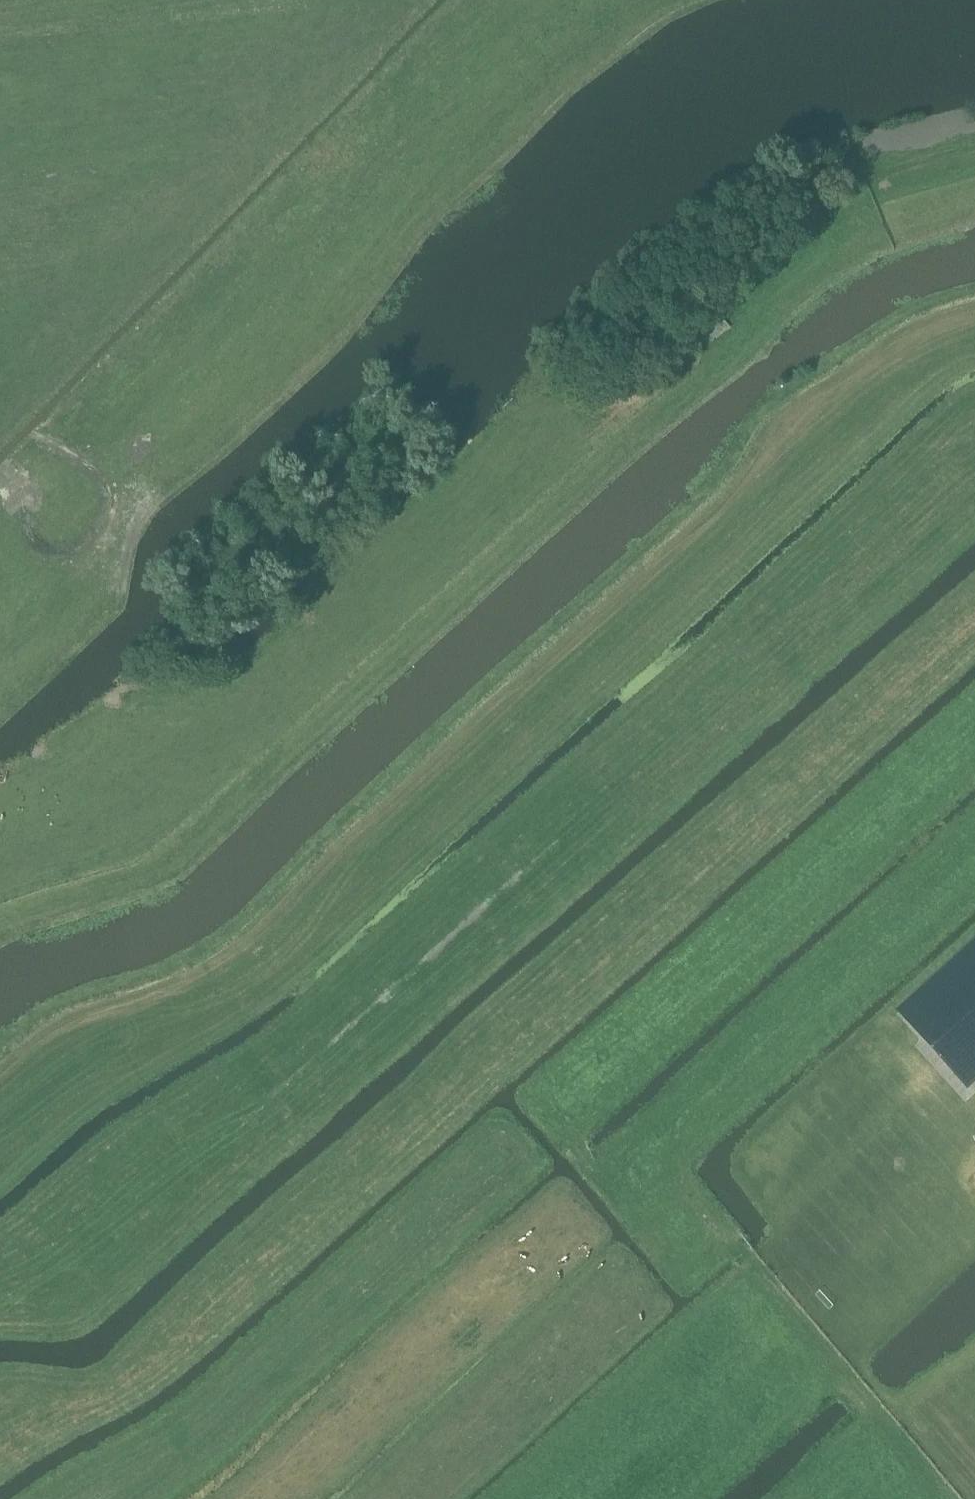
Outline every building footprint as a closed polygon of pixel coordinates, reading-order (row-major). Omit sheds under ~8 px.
[(974,1081),(974,936),(895,1008),(967,1088),(974,1081)]
